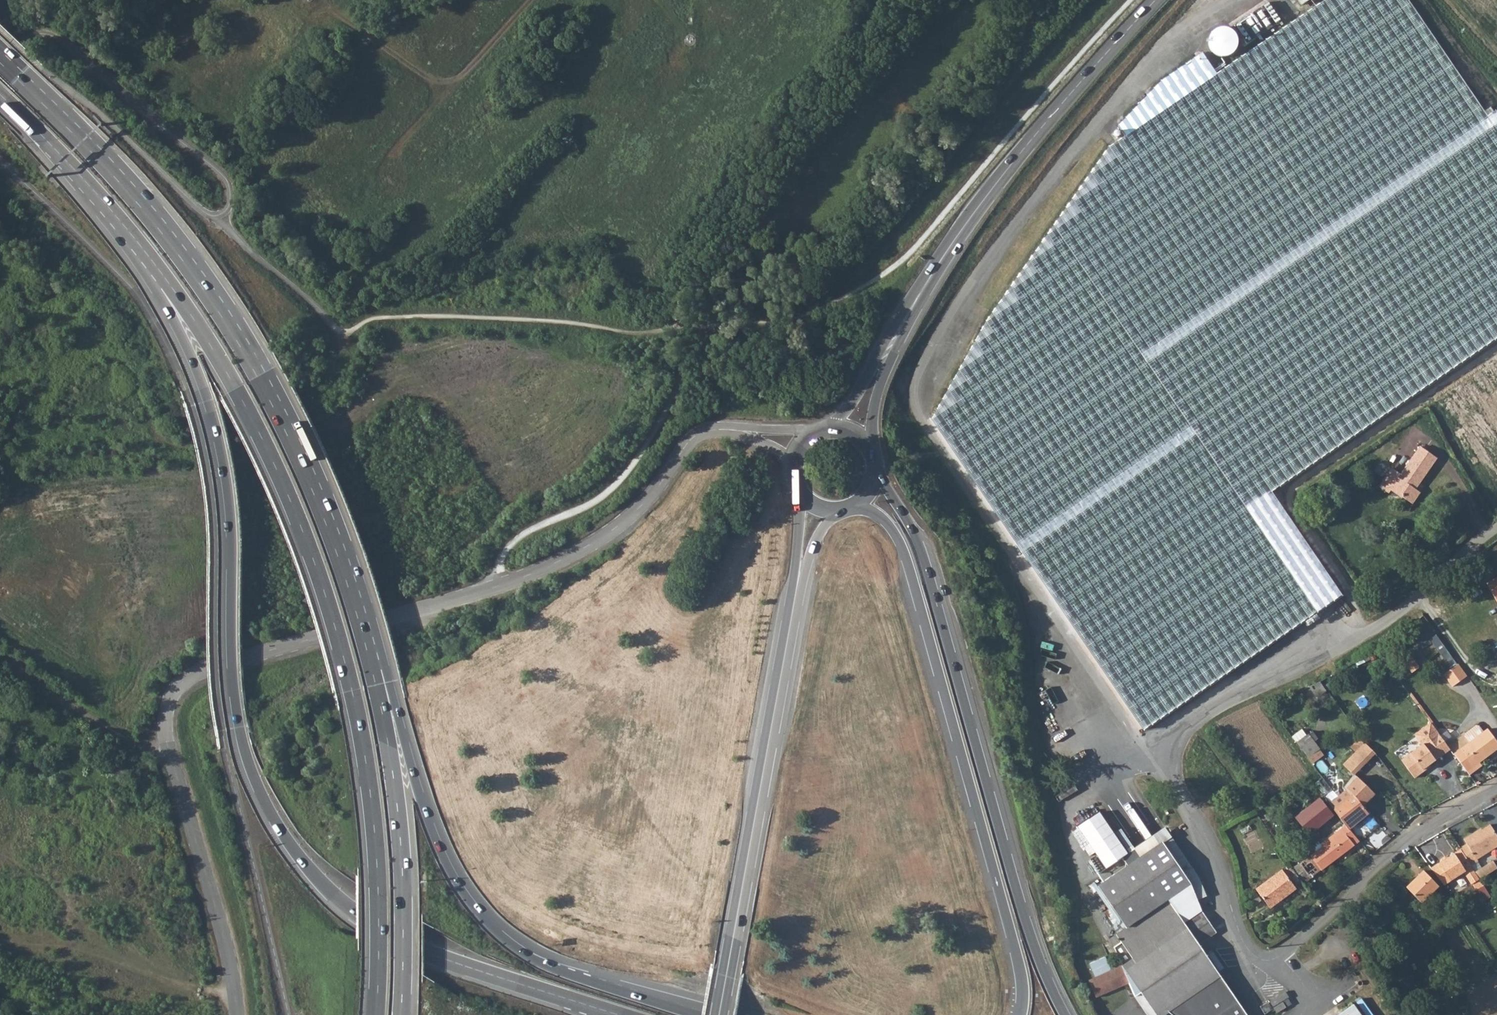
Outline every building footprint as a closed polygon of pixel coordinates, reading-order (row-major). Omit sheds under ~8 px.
[(1496,112),(1486,116),(1403,0),(1325,0),(1216,74),(1202,55),(1156,81),(1116,126),(1120,137),(1107,146),(1060,211),(1270,493),(1496,338),(1496,114),(1496,112)] [(1266,2),(1232,25),(1245,44),(1279,21),(1266,2)] [(1200,38),(1220,67),(1243,52),(1223,23),(1200,38)] [(979,326),(930,419),(1141,731),(1339,597),(1270,493),(1060,211),(979,326)] [(1392,468),(1379,487),(1388,493),(1392,487),(1402,493),(1403,498),(1411,503),(1420,489),(1416,486),(1435,457),(1420,446),(1401,474),(1392,468)] [(1486,583),(1487,586),(1496,581),(1496,577),(1486,583)] [(1487,586),(1496,603),(1496,581),(1487,586)] [(1441,654),(1450,667),(1457,663),(1447,649),(1441,654)] [(1413,660),(1408,664),(1414,671),(1419,667),(1413,660)] [(1466,676),(1457,664),(1451,669),(1444,674),(1452,686),(1466,676)] [(1451,747),(1430,721),(1416,733),(1424,743),(1422,744),(1402,760),(1416,778),(1426,770),(1424,769),(1451,747)] [(1490,728),(1485,732),(1480,725),(1477,725),(1466,732),(1466,735),(1470,742),(1455,752),(1470,772),(1482,764),(1480,760),(1496,749),(1496,738),(1490,728)] [(1293,727),(1287,732),(1293,740),(1299,735),(1293,727)] [(1416,733),(1414,735),(1422,744),(1424,743),(1416,733)] [(1365,743),(1344,766),(1350,773),(1368,754),(1372,758),(1375,755),(1365,743)] [(1350,773),(1354,776),(1372,758),(1368,754),(1350,773)] [(1330,802),(1331,803),(1346,825),(1349,829),(1371,812),(1365,805),(1357,794),(1358,793),(1363,787),(1365,785),(1356,777),(1345,787),(1347,789),(1345,790),(1332,801),(1330,802)] [(1357,794),(1365,805),(1375,795),(1365,785),(1363,787),(1358,793),(1357,794)] [(1321,798),(1299,815),(1312,832),(1334,815),(1321,798)] [(1099,811),(1076,826),(1103,868),(1126,853),(1099,811)] [(1462,844),(1473,863),(1478,860),(1477,858),(1496,845),(1496,833),(1490,821),(1478,829),(1477,828),(1464,836),(1467,841),(1462,844)] [(1321,848),(1293,868),(1303,882),(1359,841),(1349,829),(1346,825),(1319,845),(1321,848)] [(1163,830),(1133,851),(1139,860),(1158,847),(1161,844),(1189,885),(1196,899),(1205,895),(1198,880),(1163,830)] [(1097,888),(1126,930),(1111,941),(1120,963),(1111,968),(1112,972),(1089,982),(1097,999),(1130,986),(1136,998),(1142,994),(1157,1014),(1164,1014),(1169,1011),(1174,1014),(1248,1014),(1221,975),(1198,943),(1215,930),(1201,910),(1196,899),(1189,885),(1161,844),(1158,847),(1139,860),(1133,851),(1126,853),(1103,868),(1096,872),(1104,884),(1097,888)] [(1462,844),(1460,846),(1461,847),(1471,864),(1473,863),(1462,844)] [(1471,864),(1461,847),(1448,855),(1445,854),(1440,857),(1439,860),(1437,861),(1450,878),(1463,870),(1471,882),(1479,877),(1471,864)] [(1290,892),(1279,877),(1286,872),(1284,869),(1258,888),(1271,906),(1290,892)] [(1286,872),(1279,877),(1290,892),(1297,887),(1286,872)] [(1422,872),(1405,889),(1420,904),(1437,887),(1422,872)] [(1282,992),(1273,997),(1275,1003),(1285,997),(1282,992)] [(1273,997),(1266,1001),(1269,1006),(1275,1003),(1273,997)] [(1285,998),(1281,1000),(1284,1006),(1289,1004),(1285,998)] [(1264,1002),(1257,1007),(1262,1014),(1269,1010),(1264,1002)] [(1336,1014),(1359,1014),(1352,1004),(1336,1014)]
